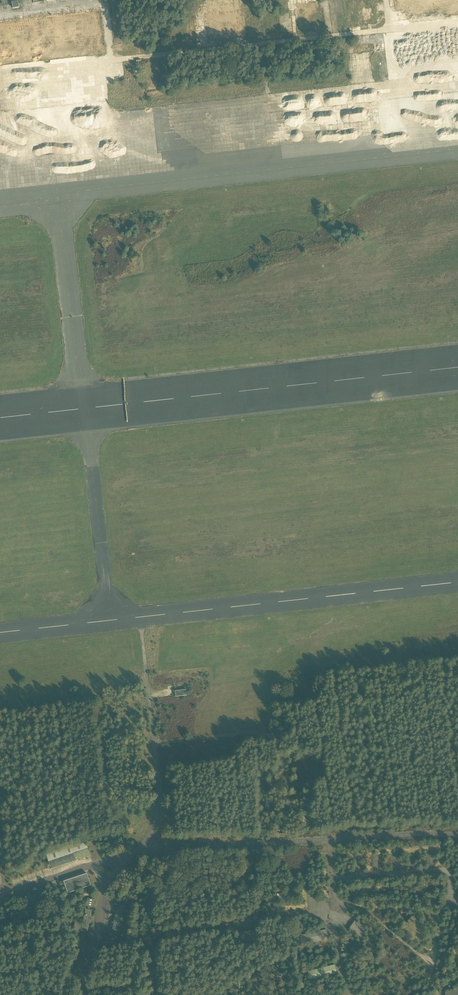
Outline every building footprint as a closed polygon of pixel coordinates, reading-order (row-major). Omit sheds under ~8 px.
[(352,25),(376,22),(374,3),(376,3),(375,0),(357,0),(358,4),(359,4),(360,8),(350,8),(352,25)] [(185,47),(195,47),(195,39),(185,39),(185,47)] [(355,43),(356,53),(373,52),(372,43),(355,43)] [(46,854),(51,869),(90,855),(85,840),(46,854)] [(63,881),(67,893),(91,886),(88,873),(63,881)] [(276,894),(278,903),(296,900),(295,891),(276,894)] [(111,931),(120,932),(125,906),(117,905),(111,931)] [(347,931),(360,940),(368,929),(355,920),(347,931)] [(253,931),(238,933),(240,941),(254,938),(253,931)] [(445,994),(457,994),(457,986),(444,993),(445,994)]
